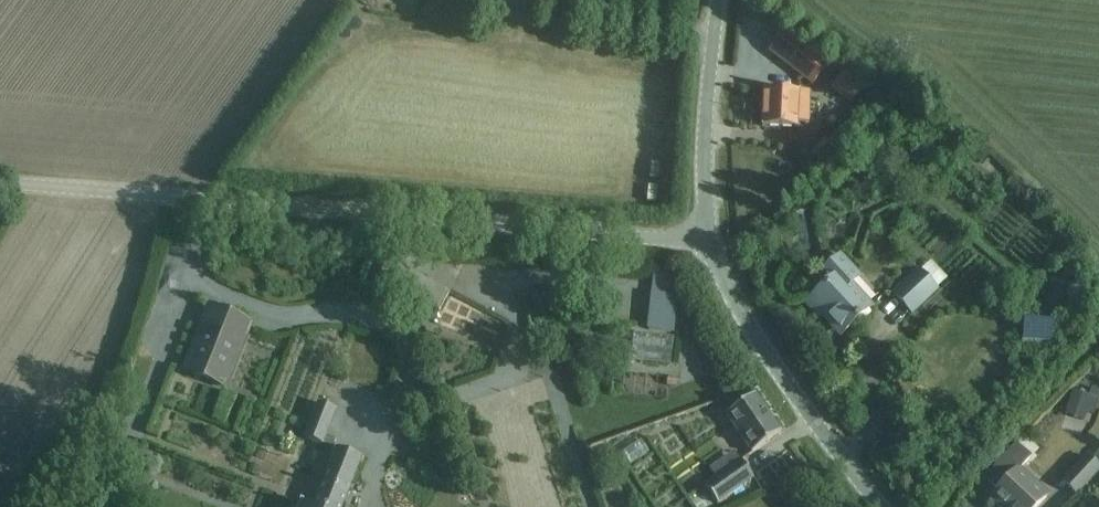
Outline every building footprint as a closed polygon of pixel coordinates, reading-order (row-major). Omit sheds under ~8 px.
[(785,30),(769,51),(812,85),(828,64),(785,30)] [(844,71),(831,89),(850,104),(864,86),(844,71)] [(799,91),(763,90),(762,127),(798,128),(798,122),(808,123),(809,108),(798,108),(799,91)] [(840,256),(829,266),(820,275),(828,284),(809,301),(840,335),(870,307),(850,285),(859,276),(840,256)] [(377,280),(393,288),(438,312),(449,293),(387,260),(377,280)] [(894,293),(912,313),(936,290),(918,271),(894,293)] [(692,315),(693,287),(670,286),(669,314),(692,315)] [(209,308),(184,371),(225,388),(249,327),(250,324),(209,308)] [(1074,308),(1044,308),(1044,333),(1074,333),(1074,308)] [(652,325),(649,349),(686,353),(687,343),(690,343),(692,329),(652,325)] [(633,368),(681,371),(682,354),(634,352),(633,368)] [(754,396),(736,409),(725,415),(752,453),(761,446),(779,433),(754,396)] [(305,437),(332,448),(336,439),(325,435),(335,409),(318,403),(305,437)] [(1018,470),(1030,457),(1016,445),(985,478),(998,490),(990,498),(1000,506),(1036,506),(1046,497),(1030,482),(1030,478),(1023,472),(1020,472),(1018,470)] [(317,506),(342,506),(361,459),(339,450),(317,506)] [(1063,482),(1076,494),(1098,470),(1098,468),(1087,456),(1063,482)] [(741,460),(704,486),(717,503),(753,478),(741,460)]
